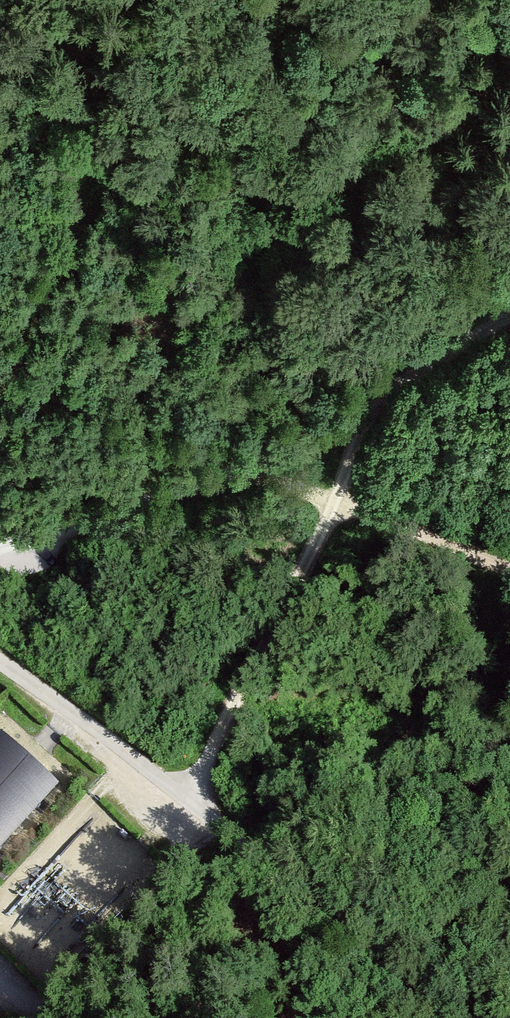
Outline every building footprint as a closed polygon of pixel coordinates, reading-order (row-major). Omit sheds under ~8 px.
[(4,738),(0,742),(0,860),(62,788),(4,738)]
